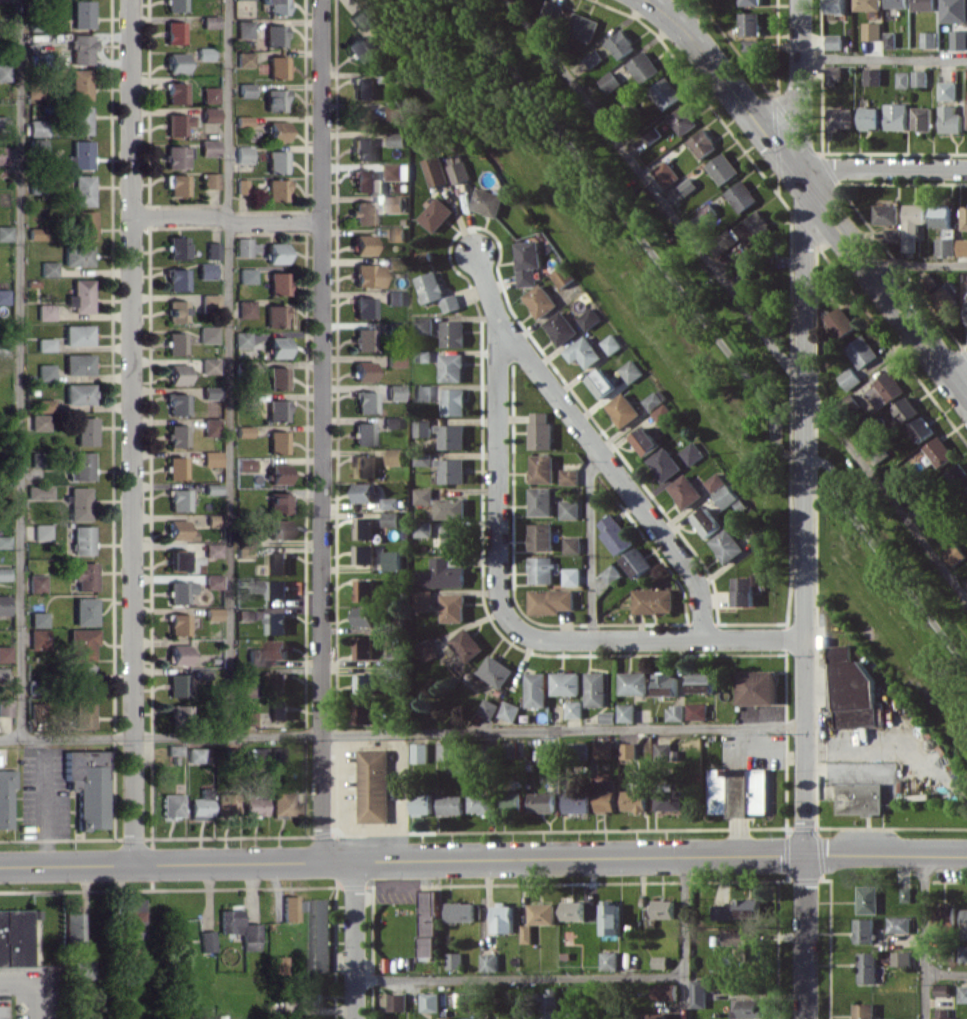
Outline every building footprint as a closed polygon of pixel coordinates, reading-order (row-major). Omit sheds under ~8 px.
[(92,27),(92,0),(72,0),(72,28),(92,27)] [(185,11),(185,0),(165,0),(166,12),(185,11)] [(268,3),(268,14),(287,14),(286,0),(262,0),(262,3),(268,3)] [(827,13),(846,13),(845,0),(826,0),(827,13)] [(855,10),(880,10),(880,0),(854,0),(855,10)] [(913,10),(935,11),(936,0),(913,0),(913,10)] [(966,0),(941,0),(941,22),(966,22),(966,0)] [(542,17),(559,22),(564,5),(546,1),(542,17)] [(350,17),(360,30),(373,20),(363,7),(350,17)] [(591,42),(599,21),(575,11),(566,32),(591,42)] [(760,35),(760,12),(740,13),(741,36),(760,35)] [(202,28),(217,28),(217,16),(201,16),(202,28)] [(252,20),(236,20),(236,38),(252,37),(252,20)] [(165,44),(183,43),(183,21),(164,21),(165,44)] [(881,22),(863,22),(863,40),(881,40),(881,22)] [(284,47),(284,25),(265,24),(264,46),(284,47)] [(620,60),(636,46),(622,28),(606,41),(620,60)] [(966,50),(966,30),(952,30),(952,50),(966,50)] [(895,48),(895,31),(885,31),(885,48),(895,48)] [(921,47),(935,48),(936,32),(921,31),(921,47)] [(70,64),(90,64),(90,49),(93,49),(92,34),(69,34),(70,64)] [(372,51),(359,34),(345,46),(357,63),(372,51)] [(826,49),(842,49),(842,34),(826,34),(826,49)] [(743,51),(760,50),(760,39),(743,40),(743,51)] [(197,60),(213,60),(213,47),(197,47),(197,60)] [(603,59),(596,49),(583,59),(590,68),(603,59)] [(660,71),(645,50),(627,64),(642,84),(660,71)] [(236,67),(253,66),(252,51),(236,52),(236,67)] [(186,53),(167,52),(166,73),(185,73),(186,53)] [(287,56),(268,56),(268,79),(287,78),(287,56)] [(9,81),(9,64),(0,63),(0,81),(9,81)] [(841,65),(824,66),(824,83),(834,83),(834,80),(842,80),(841,65)] [(881,69),(864,68),(864,85),(881,85),(881,69)] [(70,69),(69,99),(89,99),(90,69),(70,69)] [(607,93),(621,83),(612,70),(598,80),(607,93)] [(912,86),(927,86),(927,71),(912,71),(912,86)] [(908,72),(896,72),(897,87),(908,87),(908,72)] [(682,96),(666,76),(648,89),(663,110),(682,96)] [(375,77),(355,77),(354,98),(374,99),(375,77)] [(938,99),(955,100),(956,81),(938,81),(938,99)] [(186,103),(185,82),(166,82),(166,104),(186,103)] [(253,97),(252,83),(238,83),(238,97),(253,97)] [(218,87),(202,86),(202,102),(218,103),(218,87)] [(264,89),(264,111),(286,111),(285,89),(264,89)] [(389,103),(389,119),(406,119),(406,103),(389,103)] [(907,103),(886,103),(886,130),(907,130),(907,103)] [(681,136),(698,122),(683,104),(666,118),(681,136)] [(961,132),(962,113),(956,113),(956,105),(940,105),(940,132),(961,132)] [(89,134),(89,106),(70,106),(71,134),(89,134)] [(217,107),(201,108),(202,122),(218,122),(217,107)] [(880,107),(860,107),(860,129),(880,129),(880,107)] [(912,130),(931,131),(932,107),(913,107),(912,130)] [(354,128),(372,128),(372,108),(353,108),(354,128)] [(854,108),(829,108),(829,128),(853,128),(854,108)] [(184,136),(185,126),(192,126),(192,114),(166,113),(166,136),(184,136)] [(251,116),(235,115),(235,127),(251,127),(251,116)] [(45,119),(28,119),(27,136),(45,136),(45,119)] [(268,121),(268,141),(286,141),(286,121),(268,121)] [(687,141),(701,158),(717,146),(704,128),(687,141)] [(388,146),(405,147),(405,133),(389,132),(388,146)] [(354,159),(372,160),(373,137),(354,137),(354,159)] [(44,139),(28,138),(28,154),(44,154),(44,139)] [(65,155),(64,168),(90,169),(91,140),(71,140),(71,155),(65,155)] [(218,140),(200,140),(200,156),(218,156),(218,140)] [(236,163),(251,162),(251,145),(235,146),(236,163)] [(166,169),(183,168),(183,146),(165,146),(166,169)] [(286,173),(287,151),(267,150),(266,172),(286,173)] [(706,165),(721,185),(739,171),(724,152),(706,165)] [(470,179),(462,153),(446,158),(454,184),(470,179)] [(431,188),(449,181),(439,155),(422,161),(431,188)] [(680,177),(667,159),(652,170),(665,188),(680,177)] [(410,179),(409,163),(385,163),(386,180),(410,179)] [(354,192),(373,192),(373,170),(354,170),(354,192)] [(202,188),(218,188),(218,173),(202,173),(202,188)] [(92,205),(91,174),(69,175),(69,206),(92,205)] [(187,174),(164,174),(164,187),(168,187),(168,196),(187,196),(187,174)] [(685,195),(698,188),(691,177),(679,185),(685,195)] [(267,178),(266,200),(286,201),(287,179),(267,178)] [(246,179),(235,179),(236,193),(247,193),(246,179)] [(724,192),(738,214),(758,201),(744,179),(724,192)] [(505,195),(478,187),(472,209),(498,217),(505,195)] [(373,224),(372,213),(403,212),(403,194),(373,195),(373,201),(354,202),(354,210),(349,210),(349,216),(354,216),(354,224),(373,224)] [(434,233),(454,211),(439,197),(419,218),(434,233)] [(899,224),(898,204),(874,205),(874,224),(899,224)] [(925,204),(904,204),(903,252),(917,252),(917,223),(925,223),(925,204)] [(951,206),(932,205),(931,227),(951,227),(951,206)] [(94,211),(74,210),(74,238),(93,238),(94,211)] [(772,229),(760,210),(734,226),(745,245),(772,229)] [(0,226),(0,241),(10,241),(10,226),(0,226)] [(27,240),(44,240),(44,228),(27,227),(27,240)] [(403,228),(389,228),(390,241),(404,241),(403,228)] [(900,229),(885,229),(885,241),(900,241),(900,229)] [(373,254),(372,234),(354,235),(354,255),(373,254)] [(167,258),(185,259),(186,237),(168,237),(167,258)] [(235,254),(258,254),(258,242),(251,242),(250,238),(235,238),(235,254)] [(955,239),(937,238),(936,255),(955,255),(955,239)] [(958,239),(958,256),(966,256),(966,239),(958,239)] [(542,267),(538,240),(514,243),(520,287),(537,284),(535,268),(542,267)] [(218,258),(219,242),(205,242),(205,258),(218,258)] [(267,263),(285,263),(285,242),(267,243),(267,263)] [(63,265),(90,266),(90,245),(63,245),(63,265)] [(402,258),(387,258),(388,269),(402,268),(402,258)] [(56,261),(39,261),(40,276),(56,276),(56,261)] [(197,278),(214,279),(215,263),(197,262),(197,278)] [(381,286),(381,263),(354,264),(355,286),(381,286)] [(575,278),(563,265),(552,275),(563,288),(575,278)] [(165,289),(186,290),(187,269),(166,268),(165,289)] [(238,283),(255,283),(255,268),(238,268),(238,283)] [(457,293),(445,297),(438,271),(417,277),(424,303),(440,299),(444,313),(461,308),(457,293)] [(287,295),(287,272),(268,272),(268,295),(287,295)] [(938,284),(930,273),(920,281),(928,292),(938,284)] [(91,279),(71,278),(71,294),(65,294),(65,305),(73,305),(73,313),(91,313),(91,279)] [(558,304),(541,283),(523,297),(540,319),(558,304)] [(958,301),(946,285),(930,296),(943,313),(958,301)] [(402,290),(386,290),(387,305),(402,305),(402,290)] [(201,310),(219,310),(218,294),(200,294),(201,310)] [(373,318),(374,297),(355,297),(354,318),(373,318)] [(167,323),(186,322),(185,300),(166,300),(167,323)] [(254,300),(237,300),(237,318),(254,317),(254,300)] [(36,304),(36,320),(53,320),(53,304),(36,304)] [(265,326),(285,326),(285,305),(265,305),(265,326)] [(857,325),(842,305),(825,318),(840,338),(857,325)] [(587,330),(602,319),(592,307),(578,318),(587,330)] [(561,346),(579,331),(562,310),(544,324),(561,346)] [(414,334),(432,335),(433,317),(415,316),(414,334)] [(442,347),(465,346),(464,320),(441,321),(442,347)] [(91,324),(63,325),(63,345),(91,344),(91,324)] [(216,343),(216,327),(199,326),(198,342),(216,343)] [(373,328),(355,328),(356,351),(373,350),(373,328)] [(233,331),(234,348),(250,348),(249,331),(233,331)] [(184,332),(166,332),(166,354),(184,355),(184,332)] [(622,346),(613,333),(601,342),(610,355),(622,346)] [(860,369),(879,355),(863,334),(844,348),(860,369)] [(579,358),(587,369),(603,357),(587,335),(564,351),(572,363),(579,358)] [(287,337),(268,337),(268,358),(287,357),(287,337)] [(53,338),(36,338),(37,351),(53,350),(53,338)] [(431,350),(415,351),(415,362),(431,361),(431,350)] [(91,354),(63,354),(64,374),(91,374),(91,354)] [(441,382),(464,382),(464,354),(441,354),(441,382)] [(387,366),(402,366),(403,355),(387,355),(387,366)] [(200,373),(217,373),(217,358),(201,357),(200,373)] [(630,384),(643,373),(633,359),(619,369),(630,384)] [(354,381),(373,381),(373,361),(354,361),(354,381)] [(52,364),(36,363),(36,380),(52,380),(52,364)] [(186,384),(187,364),(168,364),(167,384),(186,384)] [(268,389),(287,389),(287,366),(268,367),(268,389)] [(837,377),(848,391),(862,381),(851,366),(837,377)] [(585,380),(600,399),(617,387),(601,367),(585,380)] [(905,390),(890,370),(873,382),(888,402),(905,390)] [(92,383),(63,384),(64,404),(93,403),(92,383)] [(402,400),(402,384),(387,384),(387,400),(402,400)] [(431,385),(414,385),(414,401),(431,401),(431,385)] [(218,399),(218,387),(202,386),(202,398),(218,399)] [(650,411),(667,398),(660,388),(643,401),(650,411)] [(442,415),(465,415),(465,389),(442,389),(442,415)] [(375,391),(356,391),(356,413),(376,413),(375,391)] [(623,428),(641,413),(624,391),(606,406),(623,428)] [(186,393),(167,393),(167,415),(187,414),(186,393)] [(893,407),(905,423),(919,411),(907,396),(893,407)] [(52,398),(36,399),(36,412),(53,411),(52,398)] [(267,421),(287,421),(287,399),(267,400),(267,421)] [(652,413),(660,423),(673,413),(665,403),(652,413)] [(552,449),(553,422),(548,422),(548,412),(531,411),(530,448),(552,449)] [(48,414),(30,414),(29,430),(47,430),(48,414)] [(400,416),(384,417),(384,428),(400,427),(400,416)] [(934,432),(924,416),(908,426),(919,442),(934,432)] [(74,445),(95,445),(94,417),(74,417),(74,445)] [(203,437),(219,436),(219,418),(203,419),(203,437)] [(431,436),(431,419),(414,419),(414,436),(431,436)] [(373,423),(354,422),(354,445),(372,445),(373,423)] [(186,447),(186,425),(168,424),(167,447),(186,447)] [(438,449),(465,449),(465,425),(439,424),(438,449)] [(660,444),(645,425),(629,438),(644,457),(660,444)] [(235,426),(236,437),(251,436),(251,426),(235,426)] [(268,454),(287,453),(286,430),(268,431),(268,454)] [(924,446),(937,468),(955,457),(942,435),(924,446)] [(848,447),(863,472),(878,464),(863,438),(848,447)] [(690,466),(704,456),(694,441),(680,451),(690,466)] [(664,483),(683,468),(665,446),(646,461),(664,483)] [(403,449),(387,448),(386,465),(403,465),(403,449)] [(91,451),(72,452),(72,480),(91,480),(91,451)] [(201,451),(202,466),(220,466),(219,451),(201,451)] [(43,452),(30,452),(30,467),(44,466),(43,452)] [(414,453),(414,465),(431,466),(431,453),(414,453)] [(553,454),(530,455),(531,483),(554,482),(553,454)] [(185,480),(185,457),(167,456),(166,479),(185,480)] [(375,477),(376,456),(352,456),(352,466),(356,466),(356,477),(375,477)] [(255,471),(255,457),(236,457),(236,471),(255,471)] [(439,483),(465,483),(465,458),(439,459),(439,483)] [(958,462),(946,474),(963,492),(966,489),(966,472),(958,462)] [(287,463),(269,464),(269,483),(288,483),(287,463)] [(561,484),(579,484),(579,469),(560,469),(561,484)] [(726,482),(719,472),(705,482),(713,492),(726,482)] [(668,487),(684,509),(703,495),(686,473),(668,487)] [(375,502),(375,483),(354,483),(354,502),(375,502)] [(724,509),(739,497),(727,483),(713,495),(724,509)] [(219,493),(219,484),(203,484),(204,493),(219,493)] [(51,498),(51,485),(25,486),(26,498),(51,498)] [(88,520),(87,486),(68,487),(69,521),(88,520)] [(553,515),(552,487),(530,487),(530,516),(553,515)] [(415,504),(433,504),(433,488),(415,488),(415,504)] [(188,511),(189,489),(169,489),(168,510),(188,511)] [(287,492),(268,492),(268,513),(288,513),(287,492)] [(399,497),(383,497),(383,508),(399,508),(399,497)] [(465,498),(435,499),(436,519),(466,518),(465,498)] [(560,519),(579,519),(579,500),(560,499),(560,519)] [(706,538),(722,526),(708,506),(692,518),(706,538)] [(399,512),(383,512),(383,526),(399,527),(399,512)] [(635,542),(612,512),(598,523),(604,532),(601,534),(617,556),(635,542)] [(216,514),(185,514),(185,526),(216,525),(216,514)] [(374,538),(374,517),(355,518),(356,539),(374,538)] [(268,539),(287,539),(287,519),(268,520),(268,539)] [(193,541),(194,532),(185,531),(185,520),(167,520),(167,540),(193,541)] [(414,536),(431,537),(432,522),(415,522),(414,536)] [(529,550),(552,550),(551,523),(529,524),(529,550)] [(49,524),(32,524),(33,540),(50,539),(49,524)] [(444,525),(443,551),(463,552),(464,525),(444,525)] [(91,554),(91,526),(72,526),(71,554),(91,554)] [(710,539),(724,563),(744,551),(729,527),(710,539)] [(237,558),(251,558),(252,535),(237,535),(237,558)] [(8,536),(0,536),(0,548),(8,548),(8,536)] [(580,553),(580,537),(564,537),(564,553),(580,553)] [(952,566),(966,556),(955,542),(941,553),(952,566)] [(219,543),(203,543),(203,556),(219,557),(219,543)] [(375,563),(374,545),(355,545),(355,563),(375,563)] [(623,557),(635,578),(652,568),(640,547),(623,557)] [(184,570),(185,549),(168,549),(167,570),(184,570)] [(401,550),(385,551),(385,570),(402,570),(401,550)] [(432,557),(432,570),(419,570),(419,587),(465,587),(464,557),(432,557)] [(552,583),(552,557),(529,557),(529,583),(552,583)] [(75,590),(94,590),(95,562),(73,562),(73,579),(75,579),(75,590)] [(622,577),(615,564),(600,572),(607,584),(622,577)] [(0,567),(0,579),(8,579),(8,567),(0,567)] [(580,567),(563,567),(563,585),(580,585),(580,567)] [(766,573),(753,573),(753,577),(734,577),(734,606),(754,605),(753,590),(766,590),(766,573)] [(44,575),(27,574),(27,592),(44,593),(44,575)] [(221,575),(204,574),(204,587),(221,588),(221,575)] [(268,598),(288,598),(287,579),(254,580),(254,592),(268,592),(268,598)] [(356,601),(375,601),(375,579),(356,579),(356,601)] [(167,581),(168,604),(186,603),(186,593),(193,593),(192,581),(167,581)] [(415,609),(432,608),(432,589),(415,589),(415,609)] [(530,590),(530,614),(561,613),(561,609),(575,609),(574,589),(530,590)] [(634,613),(673,613),(674,589),(635,589),(634,613)] [(441,622),(465,622),(465,593),(441,594),(441,622)] [(95,625),(94,597),(72,597),(73,625),(95,625)] [(354,626),(374,626),(374,607),(354,607),(354,626)] [(204,620),(220,620),(220,608),(205,608),(204,620)] [(250,609),(236,610),(236,620),(250,619),(250,609)] [(46,627),(45,612),(29,612),(29,627),(46,627)] [(287,634),(286,612),(267,612),(268,634),(287,634)] [(188,614),(168,613),(167,635),(187,635),(188,614)] [(484,648),(466,627),(449,642),(467,663),(484,648)] [(28,629),(29,650),(48,649),(47,629),(28,629)] [(96,629),(67,629),(68,660),(92,660),(92,645),(96,645),(96,629)] [(373,637),(355,637),(354,658),(373,659),(373,637)] [(269,640),(269,659),(288,659),(288,639),(269,640)] [(187,664),(187,644),(170,644),(169,664),(187,664)] [(828,662),(851,661),(850,644),(828,645),(828,662)] [(9,661),(8,645),(0,645),(0,662),(9,661)] [(264,648),(247,648),(247,666),(264,665),(264,648)] [(501,688),(513,669),(490,654),(478,673),(501,688)] [(833,662),(836,727),(875,725),(872,660),(833,662)] [(73,665),(73,687),(91,687),(90,665),(73,665)] [(208,668),(194,669),(194,679),(208,678),(208,668)] [(776,704),(776,670),(738,671),(739,705),(776,704)] [(606,671),(586,672),(587,707),(607,706),(606,671)] [(620,694),(648,694),(648,672),(620,671),(620,694)] [(288,694),(288,673),(272,672),(272,694),(288,694)] [(526,707),(546,707),(547,673),(527,672),(526,707)] [(552,695),(580,695),(579,672),(551,672),(552,695)] [(689,692),(714,692),(714,673),(690,672),(689,692)] [(185,673),(167,674),(167,696),(186,696),(185,673)] [(678,695),(678,674),(655,673),(655,695),(678,695)] [(356,693),(375,693),(376,674),(357,674),(356,693)] [(239,696),(257,696),(257,681),(239,681),(239,696)] [(10,699),(0,698),(0,715),(9,715),(10,699)] [(478,713),(492,720),(499,704),(485,698),(478,713)] [(91,699),(72,699),(73,728),(92,727),(91,699)] [(499,717),(516,722),(521,705),(504,700),(499,717)] [(581,718),(581,701),(566,700),(566,718),(581,718)] [(288,701),(268,701),(269,719),(289,718),(288,701)] [(27,719),(40,719),(41,703),(28,702),(27,719)] [(373,702),(355,703),(356,723),(373,723),(373,702)] [(707,719),(707,703),(687,703),(687,719),(707,719)] [(187,719),(187,705),(169,704),(168,719),(187,719)] [(619,722),(635,721),(635,704),(618,704),(619,722)] [(684,706),(667,705),(666,720),(684,720),(684,706)] [(615,711),(600,711),(600,723),(615,722),(615,711)] [(245,726),(254,725),(254,712),(244,712),(245,726)] [(595,758),(612,757),(612,740),(594,741),(595,758)] [(636,742),(620,743),(621,759),(637,758),(636,742)] [(656,763),(672,762),(672,742),(655,743),(656,763)] [(428,743),(412,743),(413,763),(429,762),(428,743)] [(440,759),(454,759),(453,743),(439,744),(440,759)] [(540,743),(539,761),(554,761),(555,744),(540,743)] [(181,744),(166,745),(166,755),(181,755),(181,744)] [(203,762),(202,747),(186,747),(186,763),(203,762)] [(264,747),(254,747),(254,762),(264,762),(264,747)] [(360,822),(389,822),(389,749),(359,749),(360,822)] [(104,751),(64,751),(64,789),(75,789),(75,828),(104,828),(104,751)] [(768,814),(768,769),(710,768),(710,814),(768,814)] [(9,828),(9,787),(13,787),(13,769),(0,769),(0,828),(9,828)] [(882,783),(837,784),(838,814),(883,814),(882,783)] [(243,815),(264,815),(264,787),(251,787),(251,791),(244,791),(243,815)] [(210,819),(209,788),(199,788),(199,797),(189,797),(189,820),(210,819)] [(617,812),(616,790),(598,790),(598,812),(617,812)] [(622,791),(623,811),(647,810),(646,790),(622,791)] [(656,809),(682,810),(682,791),(656,790),(656,809)] [(524,791),(505,792),(505,808),(524,807),(524,791)] [(272,814),(299,814),(299,802),(292,802),(292,792),(272,792),(272,814)] [(530,792),(530,811),(555,812),(555,792),(530,792)] [(161,794),(161,816),(182,815),(181,793),(161,794)] [(413,815),(433,815),(433,794),(414,793),(413,815)] [(469,813),(494,813),(494,793),(469,793),(469,813)] [(589,813),(590,793),(565,793),(565,812),(589,813)] [(464,795),(440,795),(440,814),(464,815),(464,795)] [(216,799),(216,813),(236,814),(237,800),(216,799)] [(878,914),(878,886),(858,885),(858,913),(878,914)] [(911,887),(901,887),(901,902),(912,902),(911,887)] [(439,890),(422,890),(421,956),(438,956),(439,890)] [(303,896),(281,897),(282,921),(297,921),(296,910),(303,910),(303,896)] [(142,898),(123,898),(123,938),(142,938),(142,898)] [(331,898),(310,898),(310,971),(332,971),(331,898)] [(760,899),(737,898),(737,905),(713,904),(713,919),(732,920),(732,916),(760,917),(760,899)] [(647,918),(675,918),(675,899),(653,900),(654,907),(647,908),(647,918)] [(563,921),(584,920),(584,901),(562,902),(563,921)] [(603,934),(621,934),(620,901),(602,901),(603,934)] [(475,921),(475,902),(447,902),(447,921),(475,921)] [(554,903),(529,904),(530,924),(555,924),(554,903)] [(514,933),(513,904),(493,904),(493,933),(514,933)] [(954,906),(936,905),(935,928),(954,929),(954,906)] [(0,909),(0,966),(30,966),(29,909),(0,909)] [(257,950),(257,923),(241,923),(241,909),(218,909),(218,932),(240,932),(240,950),(257,950)] [(80,939),(80,912),(62,912),(62,940),(80,939)] [(888,933),(910,932),(910,916),(888,917),(888,933)] [(855,943),(874,943),(874,918),(856,918),(855,943)] [(522,943),(532,943),(532,924),(522,925),(522,943)] [(199,951),(213,951),(212,930),(198,931),(199,951)] [(744,945),(744,950),(759,950),(760,931),(725,931),(725,945),(744,945)] [(911,965),(911,951),(892,952),(892,966),(911,965)] [(618,970),(618,952),(601,952),(601,970),(618,970)] [(877,953),(858,952),(858,983),(877,983),(877,953)] [(462,953),(447,953),(447,968),(462,968),(462,953)] [(499,971),(499,953),(482,953),(481,971),(499,971)] [(284,956),(269,956),(270,974),(285,974),(284,956)] [(668,956),(653,956),(653,968),(668,968),(668,956)] [(73,979),(93,978),(93,960),(72,961),(73,979)] [(706,1008),(706,978),(691,979),(692,1008),(706,1008)] [(677,983),(653,983),(653,1000),(677,1000),(677,983)] [(949,984),(935,983),(934,995),(948,995),(949,984)] [(966,1002),(966,985),(959,985),(959,1002),(966,1002)] [(295,988),(296,1006),(313,1006),(312,988),(295,988)] [(559,1009),(556,1009),(556,989),(535,989),(535,1007),(541,1007),(541,1018),(559,1018),(559,1009)] [(407,994),(389,993),(388,1010),(406,1011),(407,994)] [(421,993),(421,1012),(440,1011),(440,993),(421,993)] [(763,999),(734,999),(734,1018),(763,1018),(763,999)] [(875,1004),(855,1003),(854,1018),(875,1018),(875,1004)] [(952,1009),(935,1008),(935,1018),(951,1018),(952,1009)]
